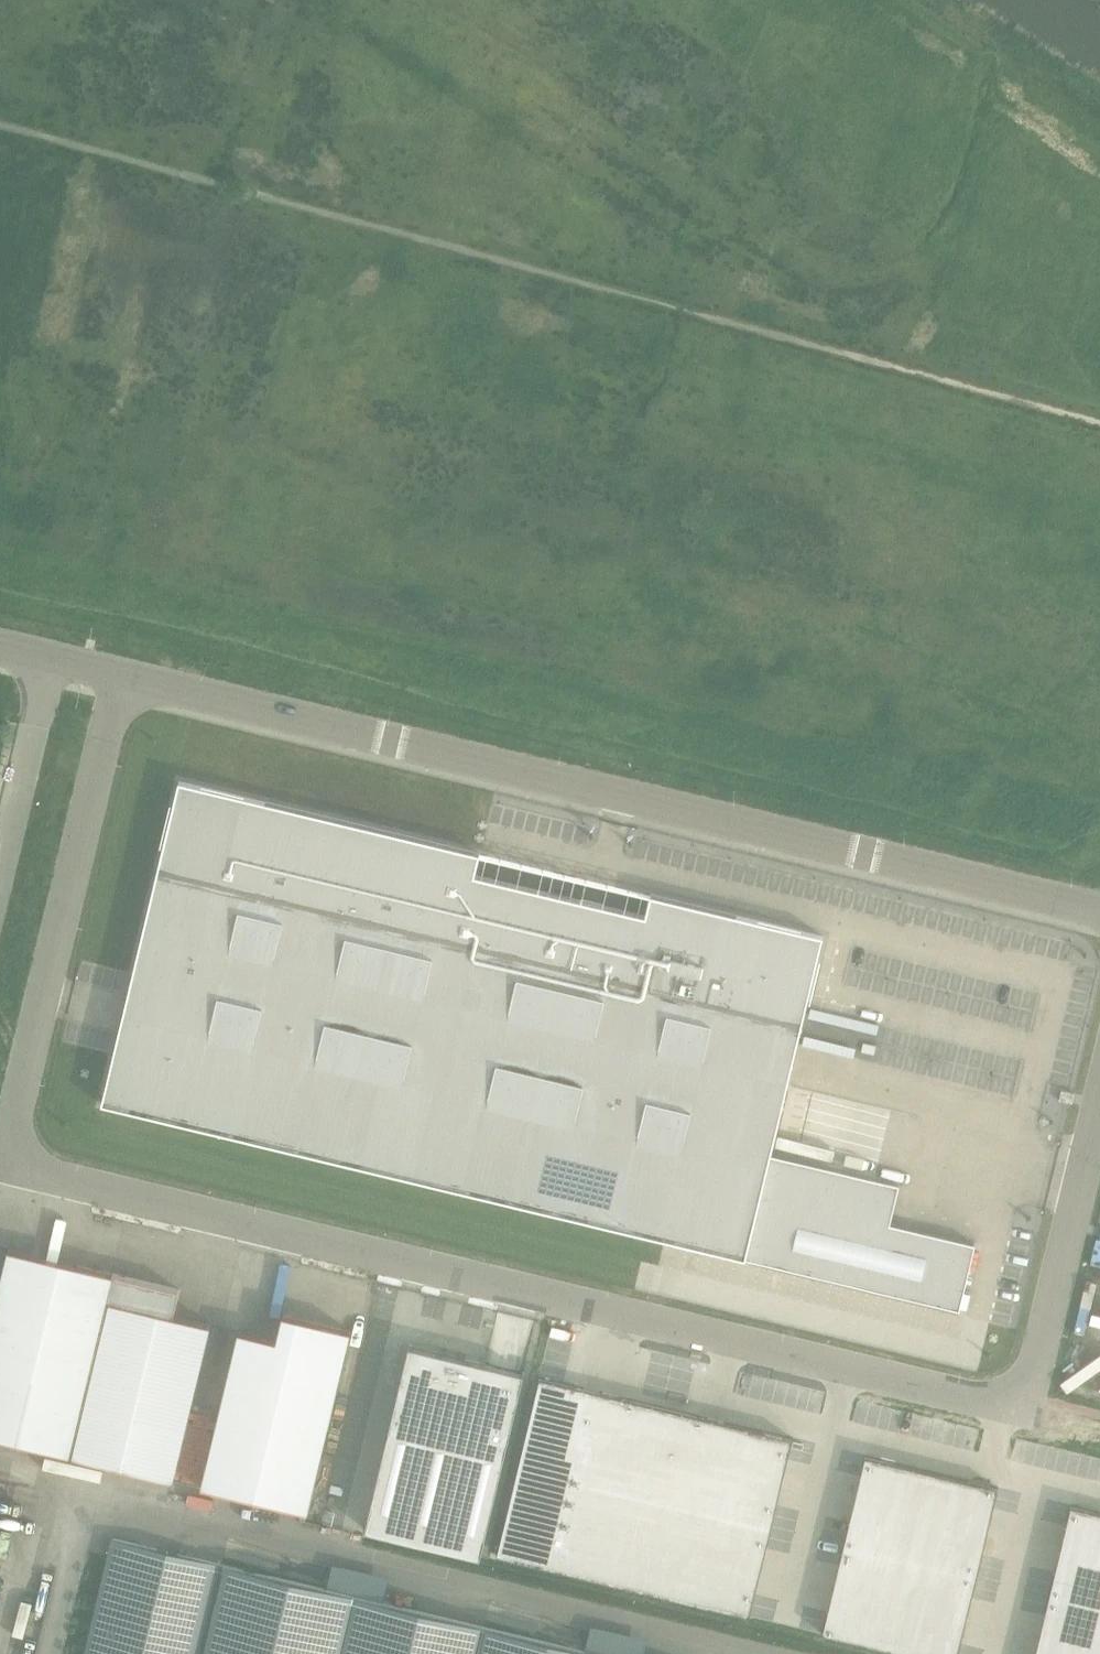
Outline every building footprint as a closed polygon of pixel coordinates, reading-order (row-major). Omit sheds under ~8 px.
[(179,781),(102,1104),(961,1311),(977,1245),(892,1224),(901,1185),(770,1154),(773,1142),(779,1118),(784,1096),(787,1085),(790,1073),(794,1055),(823,936),(650,895),(645,916),(475,875),(480,854),(179,781)] [(879,1025),(811,1008),(809,1018),(877,1034),(879,1025)] [(804,1036),(802,1046),(854,1058),(856,1049),(804,1036)] [(875,1046),(864,1043),(862,1051),(873,1054),(875,1046)] [(1075,1093),(1061,1090),(1059,1100),(1072,1103),(1073,1098),(1075,1093)] [(113,1274),(9,1249),(0,1287),(0,1438),(70,1455),(113,1274)] [(210,1325),(174,1316),(180,1290),(113,1274),(70,1455),(173,1480),(210,1325)] [(277,1346),(239,1337),(202,1486),(305,1512),(348,1335),(284,1319),(277,1346)] [(409,1345),(365,1529),(367,1530),(481,1557),(481,1555),(482,1553),(525,1372),(522,1372),(409,1345)] [(539,1379),(496,1559),(751,1619),(794,1440),(539,1379)] [(822,1633),(911,1653),(958,1653),(998,1485),(864,1454),(822,1633)] [(1034,1653),(1099,1653),(1099,1510),(1070,1502),(1034,1653)] [(86,1653),(644,1653),(647,1638),(627,1633),(592,1625),(586,1650),(483,1626),(382,1602),(388,1576),(359,1569),(333,1563),(326,1588),(225,1563),(113,1537),(86,1653)]
